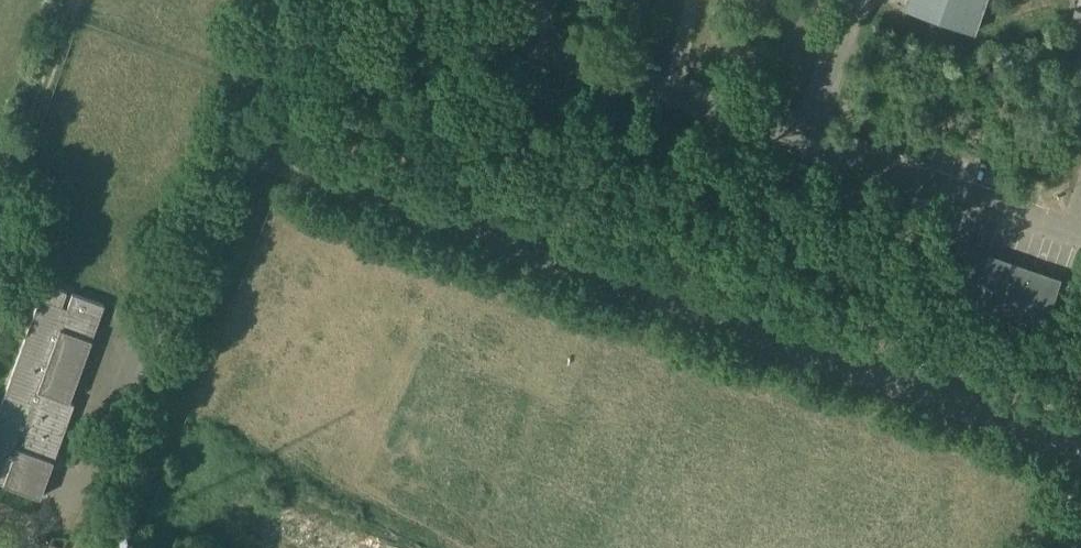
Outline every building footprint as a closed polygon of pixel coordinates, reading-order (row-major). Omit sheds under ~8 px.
[(975,31),(986,0),(907,0),(904,7),(975,31)] [(1075,9),(1073,17),(1080,20),(1080,11),(1075,9)] [(959,244),(942,293),(943,294),(944,293),(1042,327),(1042,328),(1043,329),(1047,317),(1050,318),(1052,312),(1049,311),(1060,280),(1059,279),(1059,280),(960,246),(961,245),(959,244)] [(41,497),(69,420),(61,417),(67,400),(70,401),(105,304),(73,293),(66,310),(61,308),(68,291),(46,283),(0,409),(0,482),(41,497)] [(132,544),(110,535),(105,547),(130,547),(132,544)]
